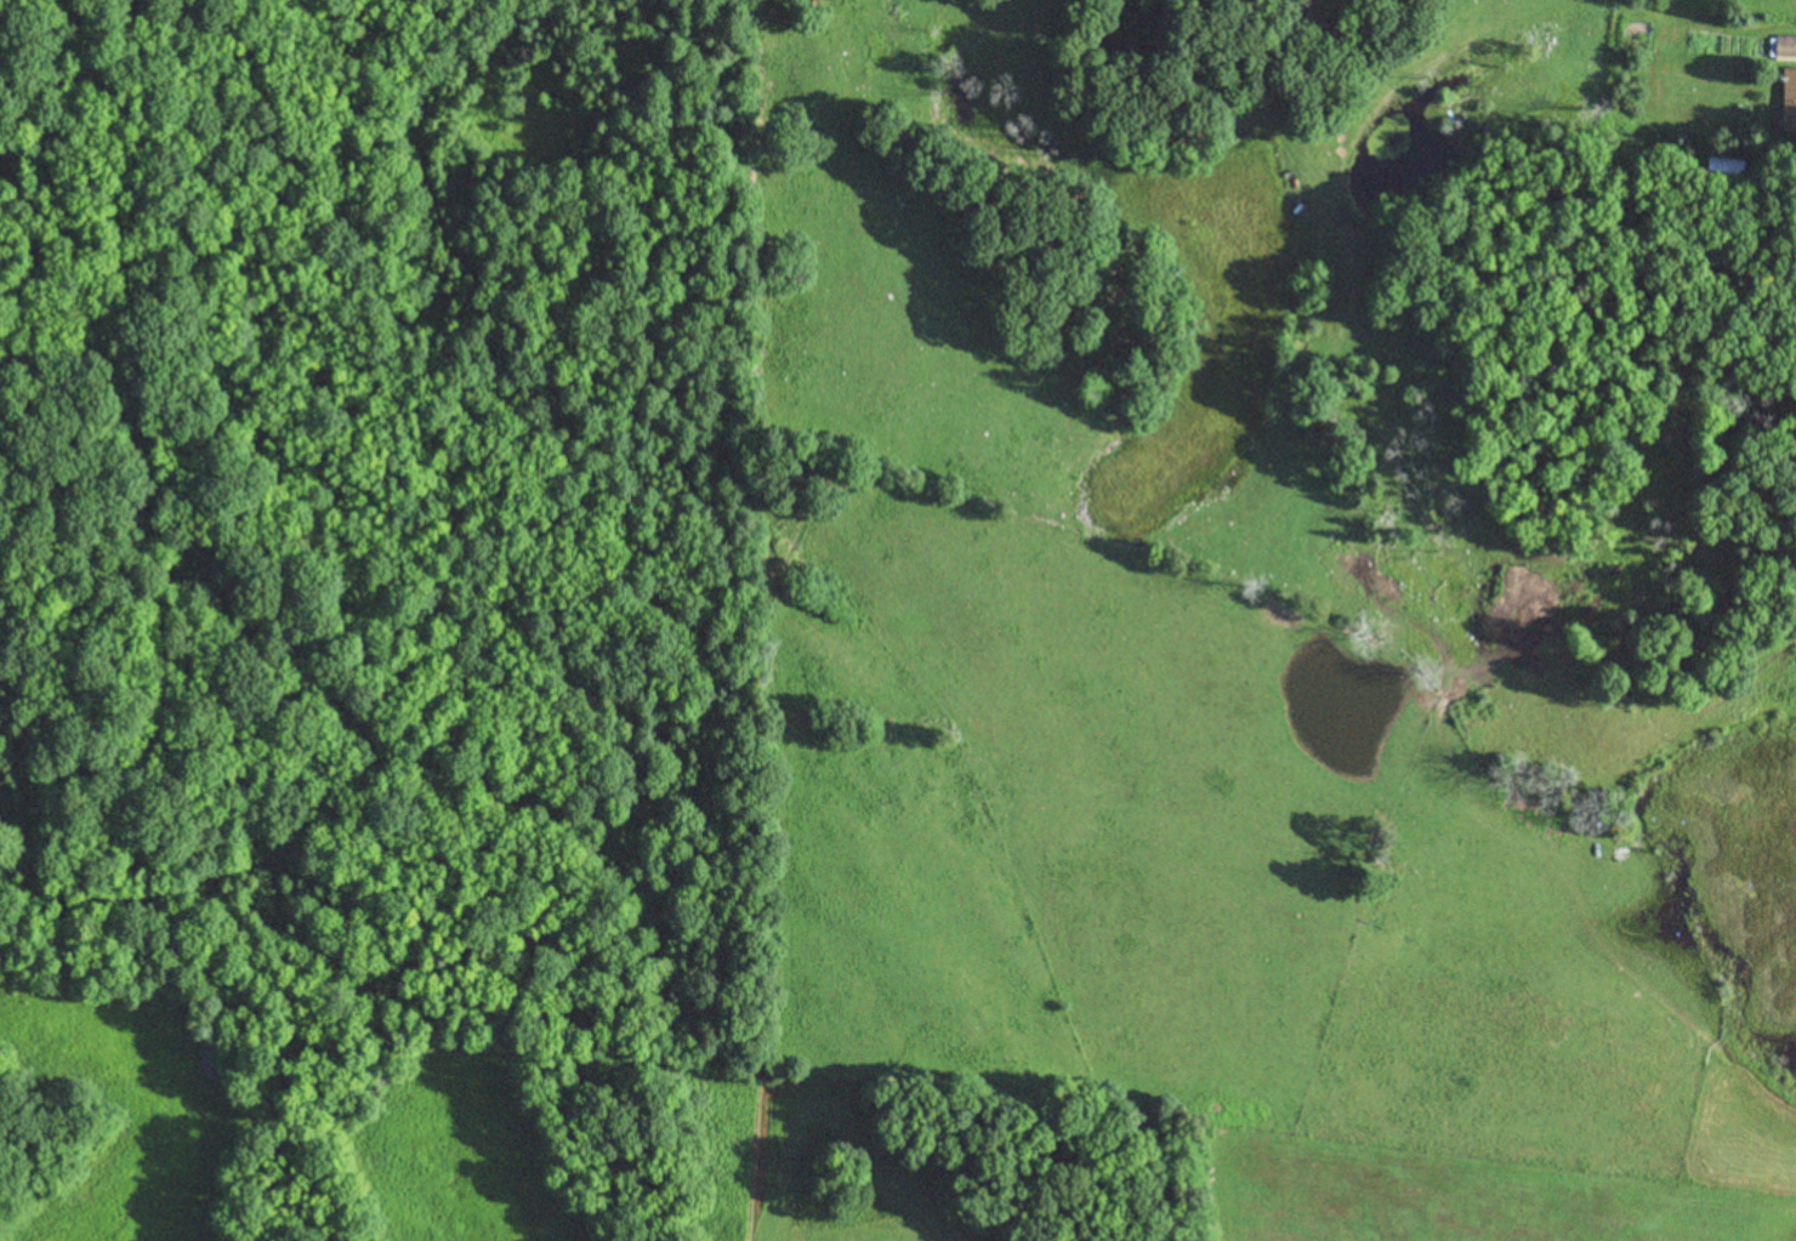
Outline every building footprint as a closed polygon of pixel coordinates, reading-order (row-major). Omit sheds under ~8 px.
[(1772,36),(1772,61),(1795,61),(1795,36),(1772,36)] [(1781,69),(1781,123),(1795,123),(1795,69),(1781,69)]
